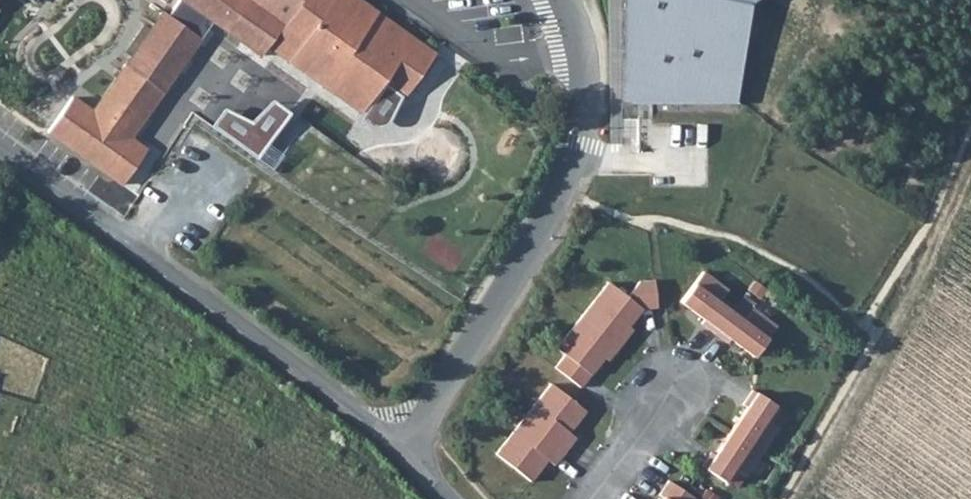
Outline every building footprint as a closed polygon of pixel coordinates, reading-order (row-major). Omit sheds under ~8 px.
[(162,11),(124,66),(163,93),(213,22),(182,0),(178,0),(168,15),(162,11)] [(213,22),(261,56),(269,45),(359,111),(381,81),(403,96),(433,55),(358,0),(182,0),(213,22)] [(614,97),(722,99),(724,0),(616,0),(614,97)] [(95,166),(119,131),(130,139),(163,93),(124,66),(91,111),(71,97),(46,131),(95,166)] [(227,109),(213,127),(260,160),(293,114),(275,100),(255,123),(227,109)] [(130,139),(119,131),(95,166),(106,173),(130,139)] [(702,272),(680,302),(703,320),(700,323),(727,343),(730,339),(753,357),(776,326),(751,308),(745,316),(721,298),(727,290),(702,272)] [(554,368),(580,388),(603,357),(607,361),(632,329),(628,326),(641,309),(656,307),(653,280),(639,282),(626,297),(608,282),(556,348),(564,355),(554,368)] [(550,384),(495,454),(530,481),(547,460),(553,465),(575,438),(568,432),(585,411),(550,384)] [(711,452),(702,467),(729,484),(738,471),(746,476),(779,427),(770,421),(779,408),(752,390),(743,404),(747,407),(715,454),(711,452)] [(696,498),(669,481),(659,495),(663,498),(662,498),(696,498)]
